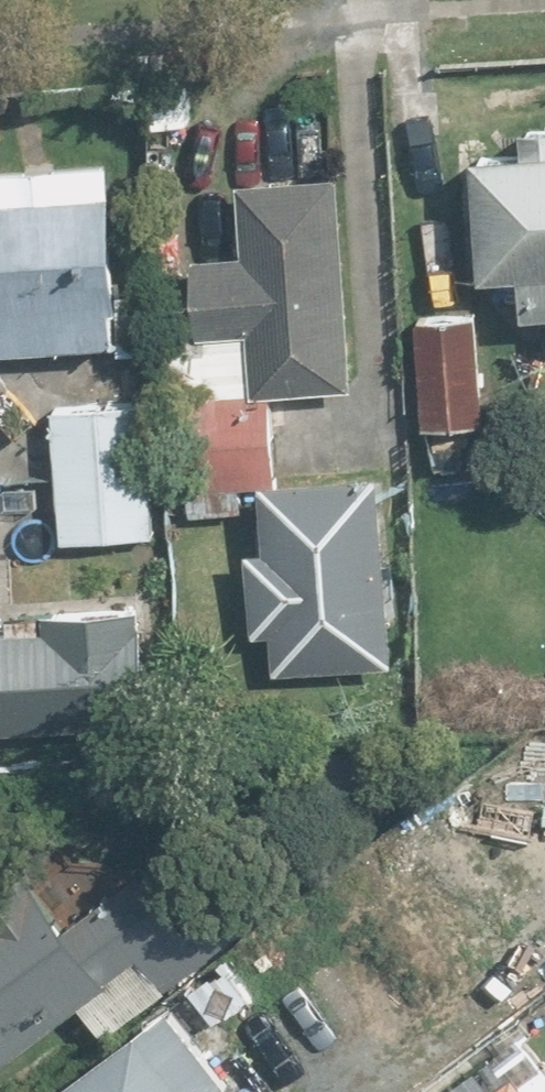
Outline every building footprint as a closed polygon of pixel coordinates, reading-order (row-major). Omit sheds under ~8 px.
[(507,124),(507,144),(474,144),(474,270),(521,270),(521,314),(544,314),(544,124),(507,124)] [(118,341),(119,354),(151,352),(148,295),(116,296),(109,157),(0,163),(0,347),(118,341)] [(246,337),(245,388),(272,388),(343,388),(344,177),(246,176),(246,255),(191,255),(191,337),(246,337)] [(481,315),(417,317),(419,427),(483,426),(481,315)] [(186,388),(185,484),(164,484),(164,516),(241,516),(241,484),(261,484),(272,484),(272,388),(245,388),(186,388)] [(155,537),(148,398),(49,403),(56,542),(155,537)] [(247,547),(247,631),(270,632),(270,670),(383,670),(384,485),(272,484),(261,484),(260,547),(247,547)] [(149,722),(144,601),(45,606),(46,627),(0,629),(0,729),(149,722)] [(105,1032),(245,923),(197,861),(164,886),(107,813),(47,859),(41,851),(0,883),(0,1065),(81,1001),(105,1032)] [(46,1091),(226,1091),(233,1086),(201,1044),(255,1002),(220,957),(46,1091)] [(511,1069),(480,1091),(529,1091),(511,1069)]
